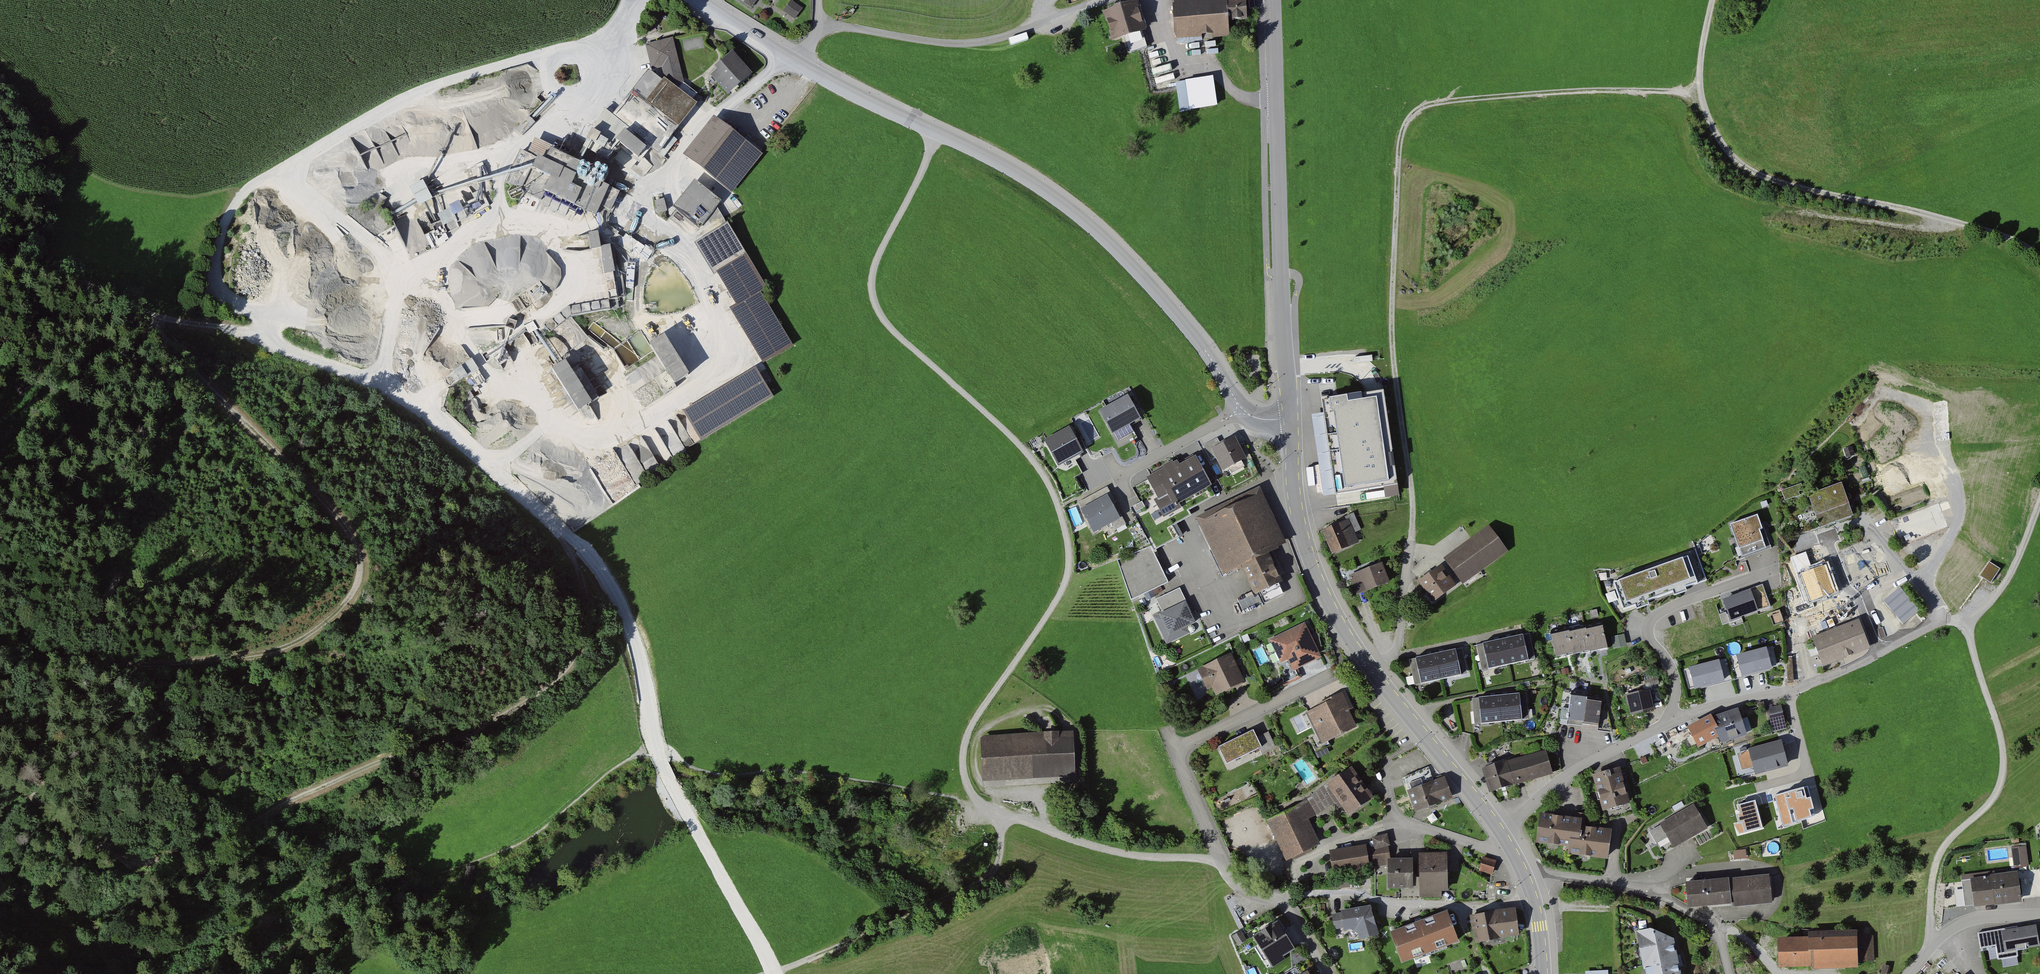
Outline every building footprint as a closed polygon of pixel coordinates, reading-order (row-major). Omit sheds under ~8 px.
[(1230,22),(1230,0),(1178,0),(1177,0),(1178,39),(1231,38),(1230,22)] [(1230,22),(1249,21),(1249,0),(1230,0),(1230,22)] [(805,12),(792,3),(785,14),(798,22),(805,12)] [(1139,3),(1105,12),(1114,42),(1126,39),(1130,54),(1148,48),(1143,33),(1147,32),(1139,3)] [(673,40),(647,47),(654,71),(664,68),(667,78),(648,101),(636,92),(612,118),(605,110),(586,146),(608,155),(617,143),(640,161),(652,147),(661,155),(699,104),(686,93),(673,40)] [(753,77),(735,54),(711,73),(729,95),(753,77)] [(1215,78),(1178,84),(1182,111),(1219,105),(1215,78)] [(759,154),(719,119),(688,154),(729,189),(759,154)] [(611,175),(537,142),(531,156),(520,151),(507,180),(527,189),(535,171),(553,179),(548,191),(610,218),(620,196),(605,189),(611,175)] [(674,207),(700,230),(723,204),(697,181),(674,207)] [(424,183),(410,190),(419,209),(433,203),(424,183)] [(458,218),(479,204),(478,201),(472,192),(467,193),(470,202),(463,206),(456,208),(450,213),(445,214),(437,203),(430,208),(433,218),(430,220),(420,223),(422,229),(429,240),(438,237),(458,224),(456,219),(458,218)] [(731,226),(696,244),(712,275),(718,272),(736,307),(732,309),(762,366),(792,350),(761,291),(763,290),(731,226)] [(603,273),(618,272),(617,248),(602,248),(601,235),(591,236),(592,253),(602,252),(603,273)] [(502,270),(483,243),(458,260),(462,266),(462,275),(474,275),(480,284),(494,274),(542,274),(542,263),(540,260),(540,254),(533,254),(533,250),(524,237),(514,237),(514,245),(509,249),(509,270),(502,270)] [(690,383),(670,340),(653,348),(665,375),(657,379),(664,395),(690,383)] [(505,345),(486,353),(492,366),(511,357),(505,345)] [(474,362),(450,374),(455,384),(479,372),(474,362)] [(593,402),(566,363),(554,371),(580,410),(593,402)] [(760,366),(685,410),(703,441),(778,397),(760,366)] [(1384,392),(1322,401),(1335,495),(1397,487),(1384,392)] [(1144,417),(1131,393),(1101,409),(1114,433),(1144,417)] [(1069,428),(1044,442),(1059,469),(1083,455),(1069,428)] [(1216,435),(1201,443),(1210,458),(1217,454),(1223,466),(1243,455),(1233,435),(1220,442),(1216,435)] [(629,443),(617,449),(627,468),(638,462),(629,443)] [(1176,498),(1208,482),(1194,456),(1186,460),(1178,464),(1175,460),(1161,468),(1147,475),(1158,495),(1154,497),(1163,512),(1178,503),(1176,498)] [(1844,483),(1813,493),(1824,527),(1855,517),(1844,483)] [(1801,484),(1782,491),(1785,501),(1800,496),(1799,493),(1804,491),(1801,484)] [(1108,485),(1079,500),(1094,531),(1123,517),(1108,485)] [(1228,575),(1244,567),(1272,553),(1289,545),(1262,490),(1201,521),(1228,575)] [(1893,520),(1902,545),(1949,528),(1940,503),(1893,520)] [(1760,514),(1734,523),(1743,548),(1752,545),(1755,551),(1772,545),(1760,514)] [(1360,543),(1350,520),(1323,531),(1333,554),(1360,543)] [(1510,552),(1490,526),(1448,559),(1468,584),(1510,552)] [(1168,580),(1149,543),(1116,557),(1130,598),(1168,580)] [(1287,581),(1272,553),(1244,567),(1258,596),(1287,581)] [(1692,556),(1618,582),(1628,609),(1701,582),(1692,556)] [(2000,569),(1989,562),(1980,576),(1990,583),(2000,569)] [(1391,584),(1384,566),(1352,578),(1358,596),(1391,584)] [(1458,590),(1444,569),(1422,583),(1436,604),(1458,590)] [(1171,590),(1155,597),(1162,611),(1154,615),(1161,628),(1167,626),(1170,633),(1194,621),(1185,601),(1178,604),(1171,590)] [(1753,590),(1727,600),(1734,618),(1759,609),(1759,610),(1773,605),(1768,591),(1755,596),(1753,590)] [(1924,616),(1905,590),(1885,604),(1904,630),(1924,616)] [(1852,596),(1804,613),(1823,666),(1871,649),(1852,596)] [(1308,626),(1274,642),(1284,662),(1290,659),(1296,671),(1324,658),(1308,626)] [(1608,626),(1591,629),(1595,649),(1595,651),(1612,648),(1608,626)] [(1577,652),(1595,649),(1591,629),(1591,628),(1574,631),(1577,651),(1577,652)] [(1559,654),(1577,651),(1574,631),(1573,630),(1555,633),(1559,654)] [(1626,636),(1615,638),(1617,649),(1628,647),(1626,636)] [(1497,643),(1487,645),(1491,671),(1532,664),(1528,638),(1519,639),(1497,643)] [(1766,647),(1735,655),(1741,679),(1772,671),(1766,647)] [(1429,659),(1418,661),(1423,685),(1464,676),(1459,653),(1448,655),(1429,659)] [(1232,654),(1200,669),(1209,690),(1215,687),(1219,696),(1246,684),(1232,654)] [(1720,659),(1688,667),(1695,692),(1727,683),(1720,659)] [(1654,688),(1629,694),(1634,716),(1659,710),(1654,688)] [(1567,723),(1572,693),(1565,692),(1560,722),(1567,723)] [(1348,693),(1307,712),(1323,745),(1360,728),(1352,712),(1357,710),(1348,693)] [(1492,698),(1482,699),(1484,725),(1524,721),(1522,695),(1512,696),(1492,698)] [(1571,725),(1588,726),(1590,702),(1590,698),(1573,696),(1571,725)] [(1606,703),(1590,702),(1588,726),(1614,728),(1609,708),(1606,707),(1606,703)] [(1782,705),(1771,707),(1776,728),(1787,725),(1782,705)] [(1742,707),(1712,718),(1722,737),(1726,745),(1751,734),(1742,707)] [(1702,746),(1722,737),(1712,718),(1693,728),(1702,746)] [(1077,731),(982,737),(985,784),(1079,779),(1077,731)] [(1256,732),(1222,748),(1229,764),(1261,750),(1263,754),(1278,748),(1271,732),(1259,738),(1256,732)] [(1780,742),(1738,753),(1744,776),(1786,765),(1780,742)] [(1551,753),(1487,769),(1493,791),(1556,774),(1551,753)] [(1622,767),(1595,775),(1605,811),(1633,804),(1622,767)] [(1356,769),(1329,785),(1338,801),(1347,817),(1375,800),(1356,769)] [(1444,778),(1409,790),(1417,812),(1452,801),(1444,778)] [(1309,818),(1338,801),(1329,785),(1267,821),(1292,863),(1324,844),(1309,818)] [(1710,829),(1696,804),(1661,824),(1675,849),(1710,829)] [(1585,820),(1542,815),(1539,841),(1571,846),(1569,855),(1610,860),(1614,830),(1585,826),(1585,820)] [(1333,851),(1335,872),(1392,865),(1392,858),(1389,837),(1376,839),(1377,850),(1369,851),(1368,847),(1333,851)] [(2029,846),(2016,848),(2019,867),(2031,865),(2029,846)] [(1449,853),(1422,854),(1423,899),(1443,898),(1443,893),(1450,892),(1449,853)] [(1483,856),(1479,872),(1494,876),(1498,860),(1483,856)] [(1416,858),(1392,858),(1392,865),(1392,886),(1416,886),(1416,858)] [(2021,873),(1975,879),(1979,907),(1992,905),(2014,902),(2025,900),(2021,873)] [(1700,881),(1689,882),(1691,907),(1734,903),(1734,907),(1777,903),(1774,874),(1721,879),(1700,881)] [(1344,915),(1335,916),(1335,925),(1346,925),(1346,929),(1353,928),(1360,933),(1361,940),(1382,936),(1373,906),(1344,911),(1344,915)] [(1512,910),(1472,917),(1477,943),(1521,936),(1516,909),(1512,910)] [(1450,912),(1394,933),(1406,963),(1461,942),(1450,912)] [(1282,922),(1257,935),(1273,965),(1298,952),(1282,922)] [(1977,933),(1980,950),(1996,947),(1998,961),(2018,958),(2017,952),(2039,948),(2039,946),(2037,926),(2017,929),(2017,926),(1977,933)] [(1641,932),(1648,973),(1684,973),(1677,939),(1656,929),(1641,932)] [(1813,930),(1813,937),(1814,967),(1814,970),(1861,968),(1861,962),(1872,962),(1872,936),(1860,937),(1859,929),(1813,930)] [(1233,937),(1239,946),(1247,941),(1241,932),(1233,937)] [(1783,968),(1814,967),(1813,937),(1782,938),(1783,968)]
